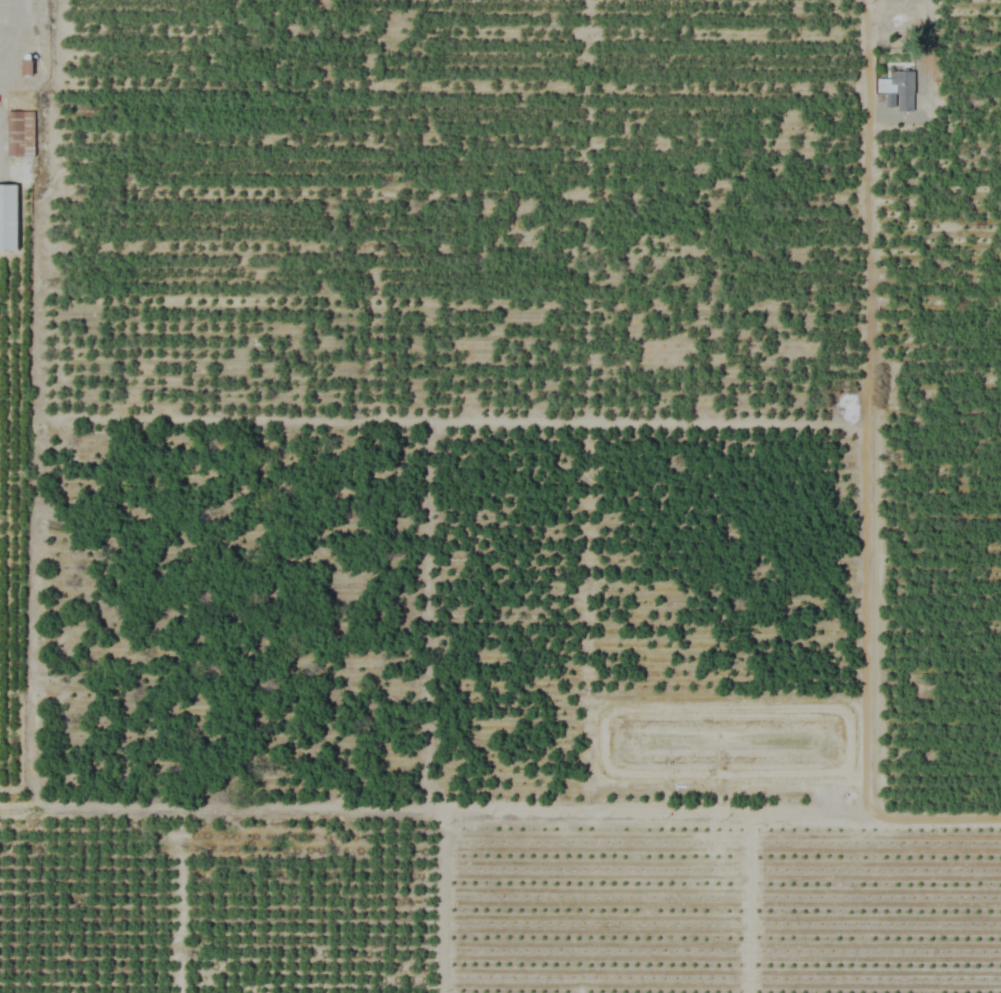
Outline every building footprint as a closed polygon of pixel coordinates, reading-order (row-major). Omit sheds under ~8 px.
[(914,72),(892,72),(892,94),(890,94),(890,106),(897,106),(897,109),(914,109),(914,72)] [(7,156),(34,156),(34,111),(7,111),(7,156)] [(19,185),(0,185),(0,251),(18,251),(19,185)]
